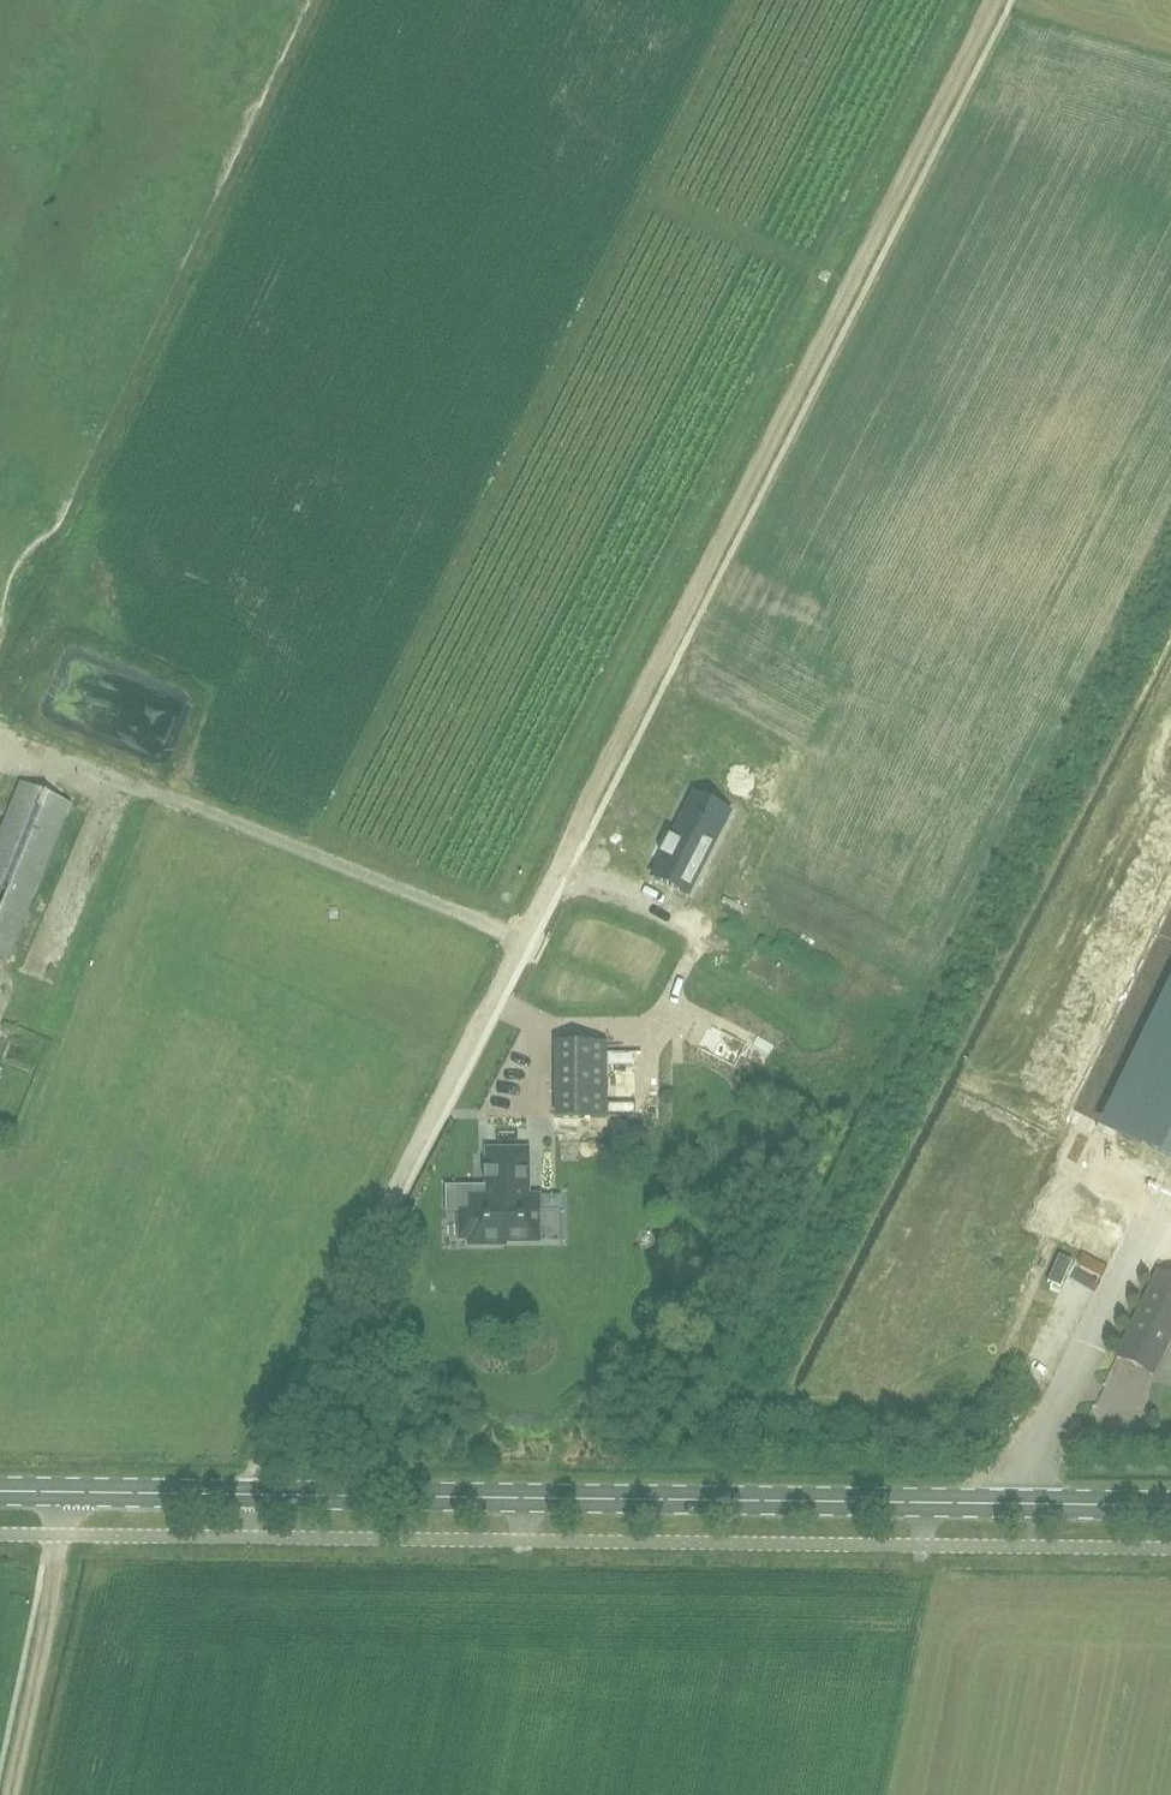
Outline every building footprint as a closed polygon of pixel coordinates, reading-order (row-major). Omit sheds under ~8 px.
[(71,805),(20,784),(0,832),(0,957),(7,959),(71,805)] [(653,877),(687,894),(720,831),(706,823),(706,822),(701,819),(700,820),(686,813),(673,838),(663,857),(653,877)] [(1114,1130),(1170,1158),(1170,1015),(1114,1130)] [(557,1119),(607,1119),(607,1045),(557,1045),(557,1119)] [(461,1213),(461,1239),(470,1239),(470,1245),(493,1245),(493,1242),(539,1242),(539,1237),(559,1238),(559,1212),(539,1212),(539,1198),(524,1198),(524,1189),(528,1189),(528,1152),(488,1152),(488,1187),(488,1189),(492,1189),(492,1198),(471,1198),(471,1212),(461,1212),(461,1213)] [(1116,1357),(1153,1375),(1170,1339),(1170,1279),(1158,1272),(1116,1357)]
